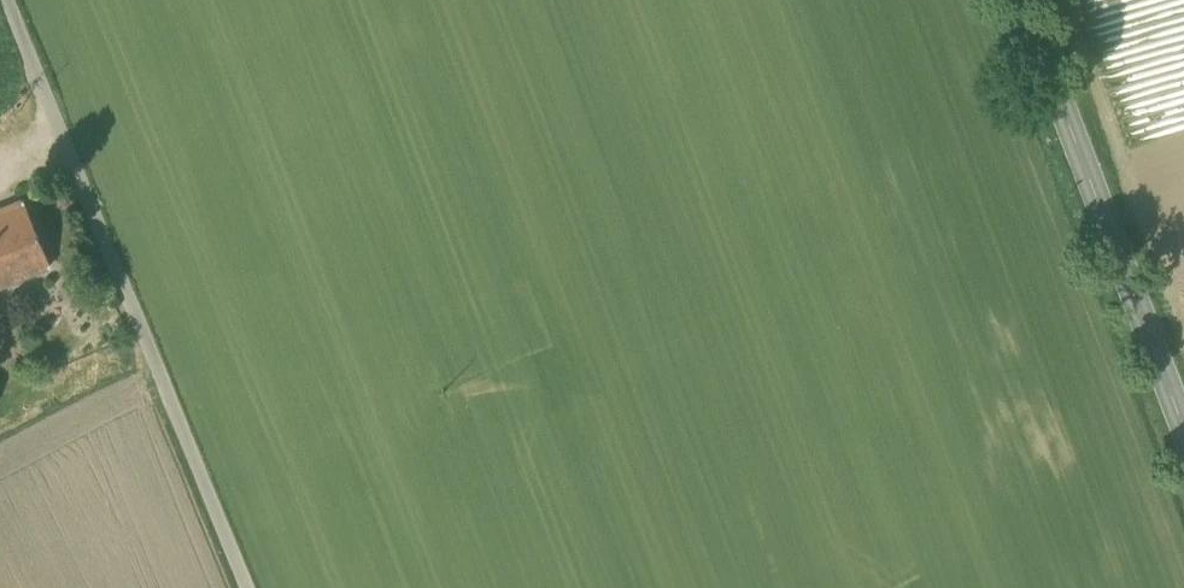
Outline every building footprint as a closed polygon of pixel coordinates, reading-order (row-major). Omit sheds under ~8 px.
[(3,285),(49,266),(22,200),(0,209),(0,279),(3,285)]
